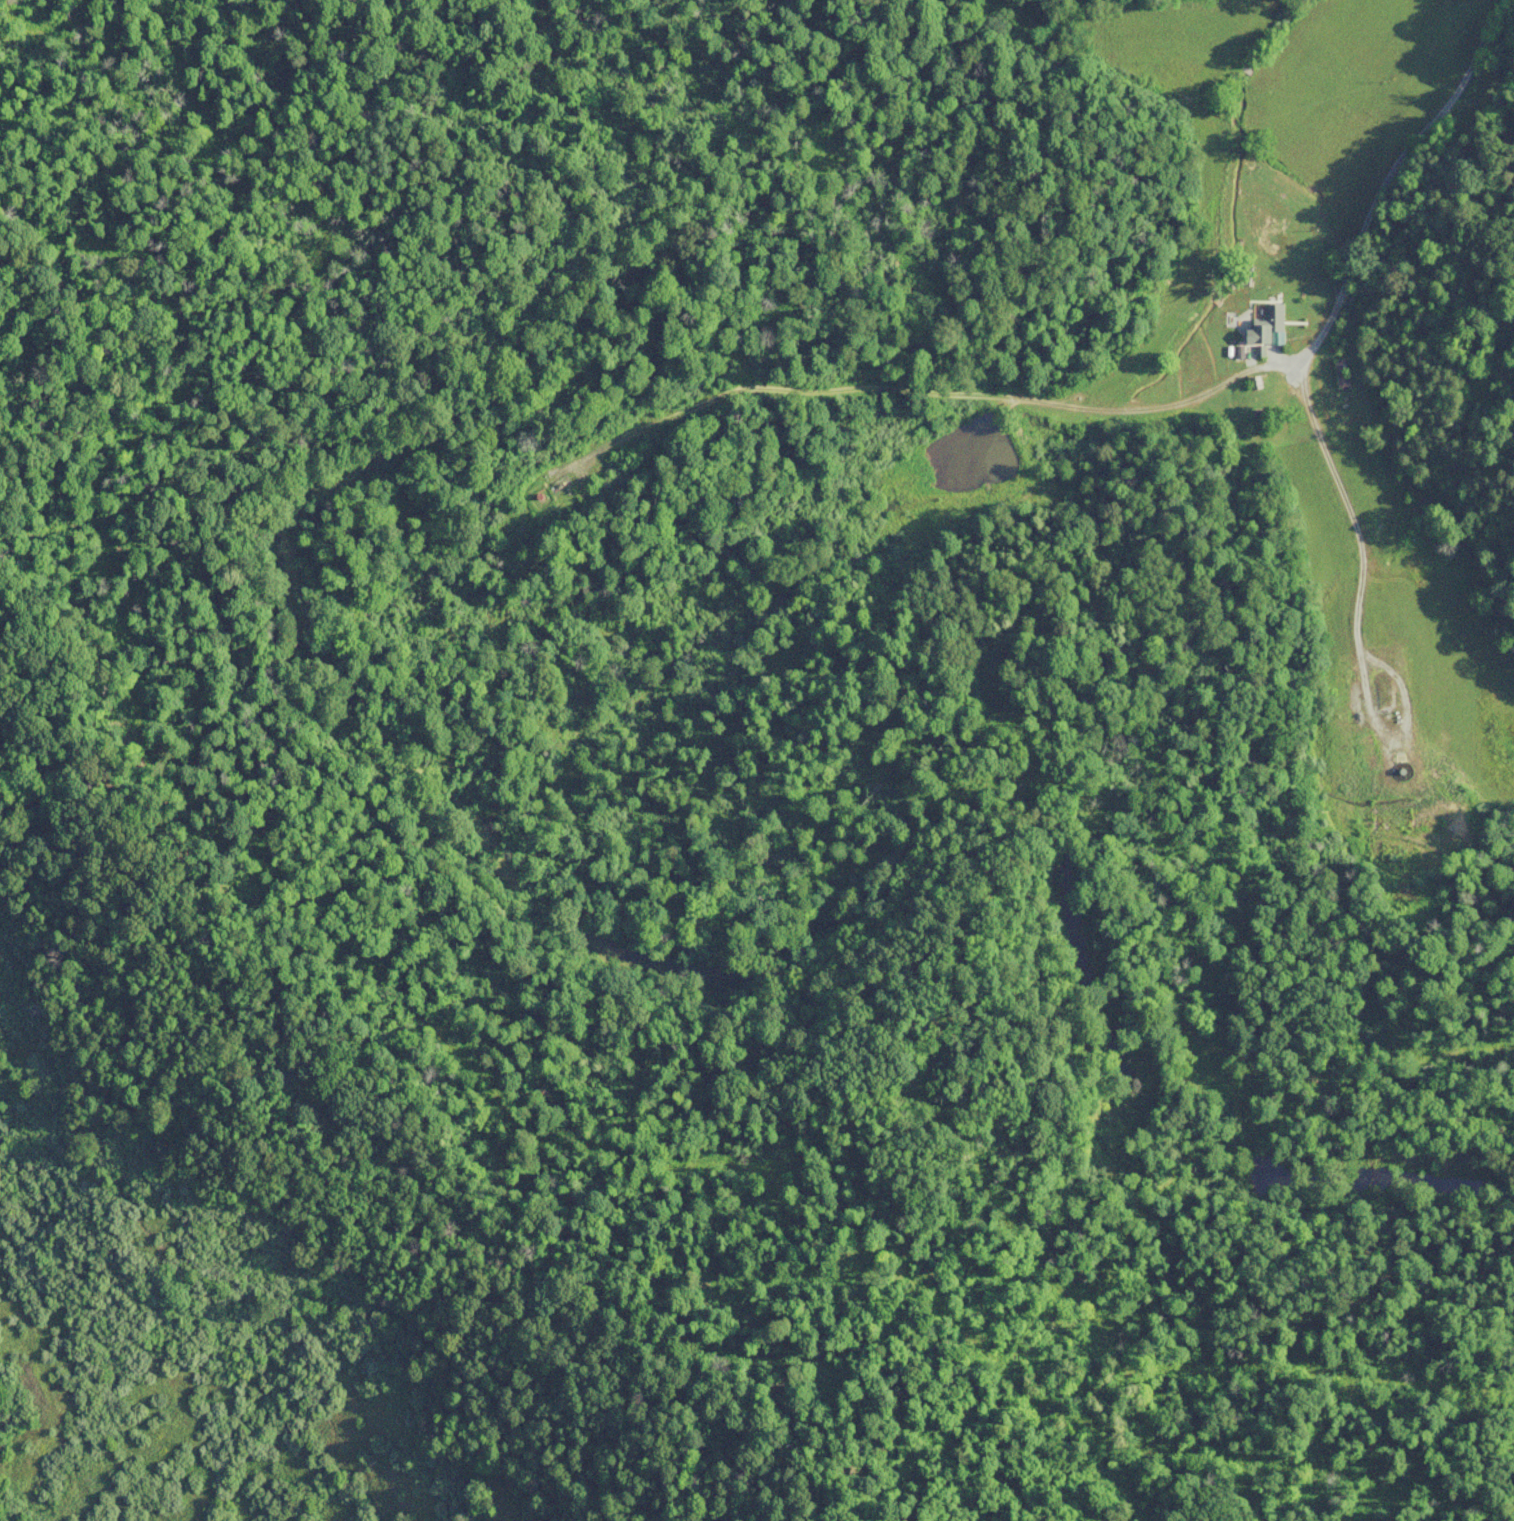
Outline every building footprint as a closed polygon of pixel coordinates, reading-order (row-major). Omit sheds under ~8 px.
[(1278,302),(1253,302),(1253,318),(1245,318),(1245,331),(1278,331),(1278,302)] [(1344,383),(1340,363),(1329,365),(1333,385),(1344,383)]
